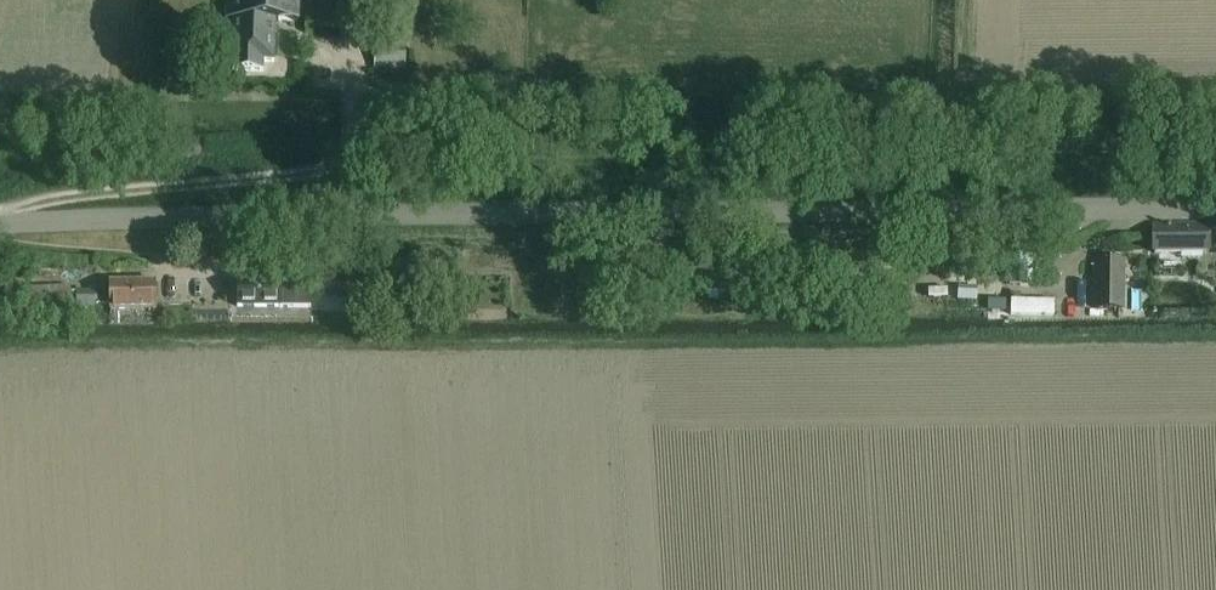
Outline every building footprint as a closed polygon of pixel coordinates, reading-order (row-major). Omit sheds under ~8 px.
[(227,17),(233,17),(232,68),(263,69),(263,58),(275,59),(276,18),(298,19),(298,0),(228,0),(227,17)] [(375,44),(374,68),(405,70),(406,46),(375,44)] [(1207,251),(1207,225),(1155,225),(1155,252),(1207,251)] [(958,253),(957,273),(990,275),(991,255),(958,253)] [(1009,254),(1008,284),(1033,284),(1033,254),(1009,254)] [(1126,259),(1097,259),(1096,307),(1125,308),(1126,259)] [(238,307),(297,307),(311,307),(311,279),(237,280),(238,307)] [(77,289),(77,304),(92,304),(92,302),(110,302),(110,311),(155,310),(155,282),(109,283),(110,292),(96,292),(96,288),(77,289)] [(372,282),(347,282),(347,284),(335,284),(335,300),(346,300),(346,307),(372,308),(372,303),(372,289),(372,282)] [(956,299),(956,300),(976,301),(977,285),(957,284),(956,299)] [(32,286),(33,308),(70,307),(70,285),(32,286)] [(1006,298),(987,298),(987,309),(1006,309),(1006,298)] [(1013,317),(1046,317),(1046,302),(1013,302),(1013,317)]
